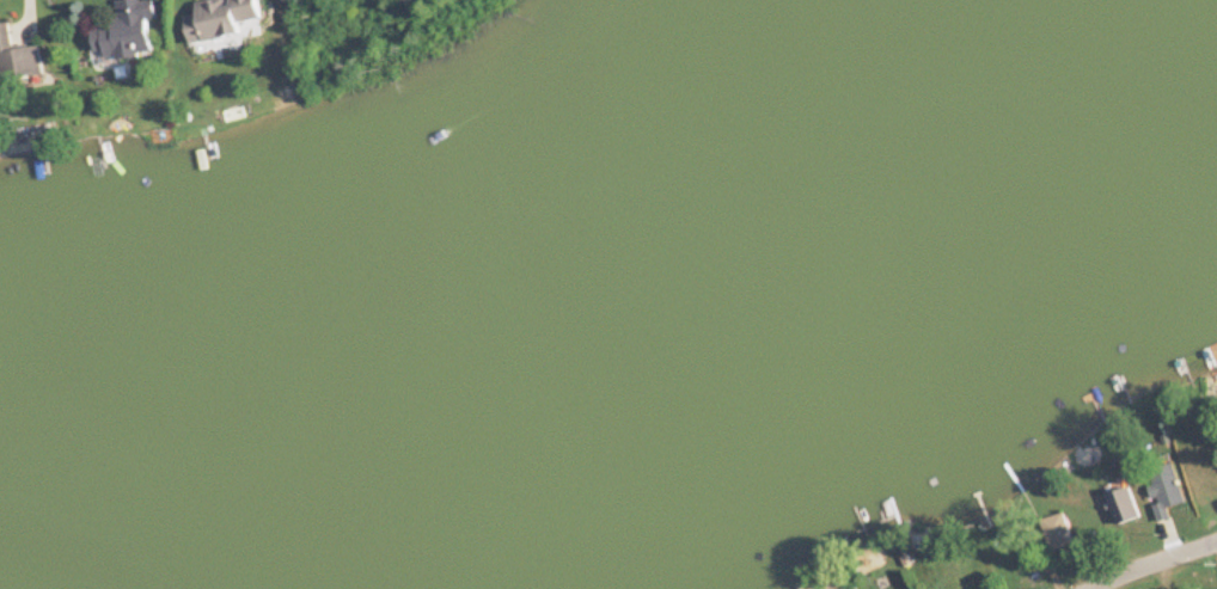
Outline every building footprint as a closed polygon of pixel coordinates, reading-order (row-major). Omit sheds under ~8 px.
[(151,19),(161,18),(158,0),(120,0),(122,23),(95,26),(100,62),(156,55),(151,19)] [(241,22),(263,18),(260,0),(199,0),(198,0),(200,13),(188,15),(193,41),(243,33),(241,22)] [(1,86),(46,81),(43,46),(15,49),(13,23),(0,24),(0,76),(1,86)] [(1150,469),(1161,519),(1171,516),(1169,506),(1186,503),(1177,463),(1150,469)] [(1109,495),(1120,526),(1143,518),(1132,487),(1109,495)] [(1050,554),(1075,548),(1066,513),(1041,520),(1050,554)]
